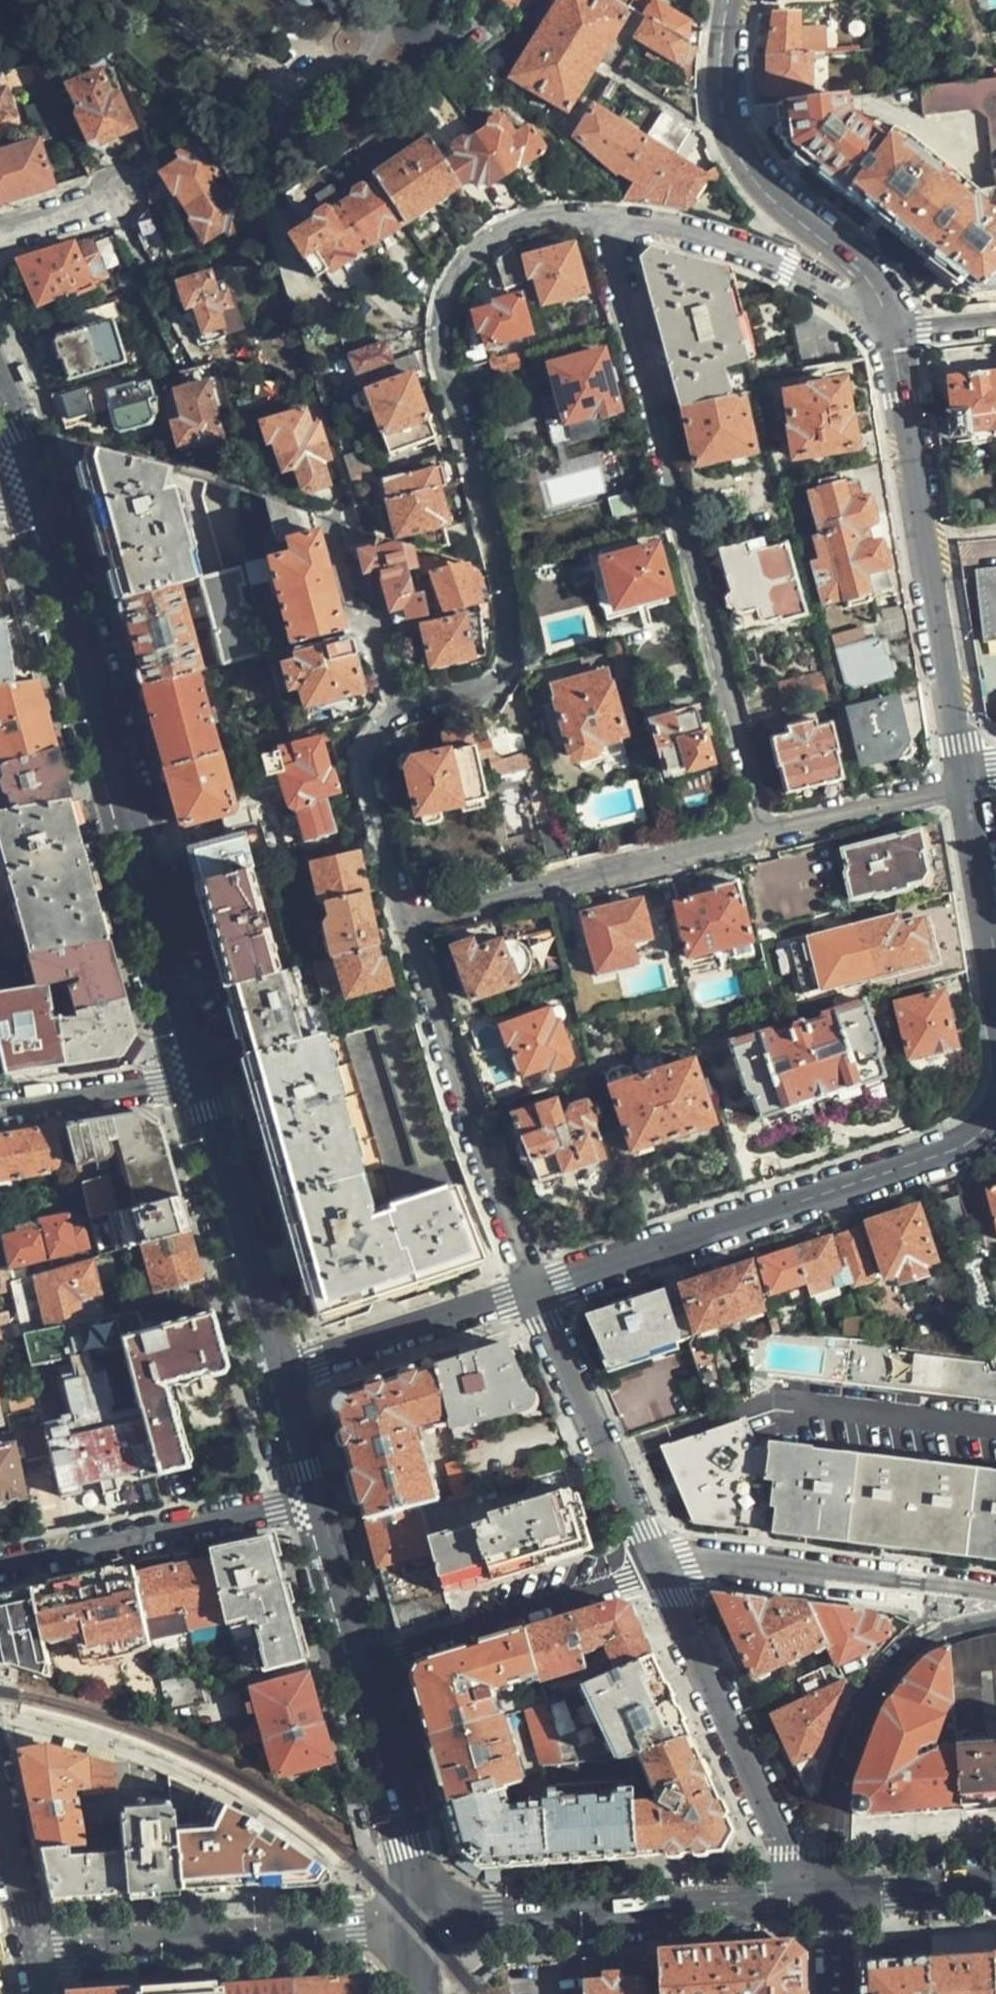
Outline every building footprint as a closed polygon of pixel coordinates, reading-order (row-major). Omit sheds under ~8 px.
[(283,7),(290,1),(294,3),(302,8),(308,8),(316,3),(318,0),(277,0),(283,7)] [(516,0),(479,0),(496,20),(505,14),(516,0)] [(611,0),(558,0),(509,76),(564,111),(626,9),(611,0)] [(626,9),(647,22),(698,51),(700,33),(647,0),(611,0),(626,9)] [(756,16),(750,57),(766,57),(809,56),(822,55),(821,30),(806,31),(797,31),(795,15),(756,16)] [(698,51),(647,22),(635,39),(668,62),(661,72),(695,92),(695,82),(698,51)] [(809,56),(766,57),(766,94),(809,93),(809,56)] [(129,126),(114,95),(108,92),(100,77),(66,91),(75,111),(72,116),(76,126),(84,140),(89,145),(93,145),(129,126)] [(960,85),(919,89),(923,117),(949,116),(975,112),(985,122),(995,190),(979,191),(910,135),(861,112),(857,118),(852,122),(853,126),(876,146),(945,202),(960,214),(995,210),(995,81),(960,85)] [(14,119),(3,87),(0,88),(0,123),(14,119)] [(782,148),(839,193),(876,146),(853,126),(852,122),(844,114),(842,105),(841,98),(778,106),(779,111),(782,148)] [(628,176),(634,182),(655,148),(644,140),(591,109),(575,133),(580,144),(619,178),(628,176)] [(644,140),(655,148),(674,160),(690,130),(662,112),(644,140)] [(487,125),(474,132),(503,175),(518,164),(521,166),(540,153),(542,145),(532,131),(523,128),(513,134),(499,115),(493,114),(487,118),(487,125)] [(503,175),(474,132),(465,138),(457,139),(450,143),(451,150),(455,156),(443,162),(460,186),(471,178),(476,183),(483,179),(488,185),(503,175)] [(443,162),(425,136),(369,175),(373,182),(403,224),(460,186),(443,162)] [(54,186),(38,140),(0,153),(0,203),(54,186)] [(138,170),(135,172),(143,183),(158,174),(170,192),(172,191),(181,206),(210,186),(205,178),(214,173),(193,142),(175,154),(178,160),(162,171),(153,156),(138,170)] [(899,239),(911,247),(945,202),(876,146),(839,193),(856,206),(858,204),(872,216),(871,217),(884,227),(886,226),(900,237),(899,239)] [(625,196),(622,201),(628,202),(643,205),(683,213),(705,180),(674,160),(655,148),(634,182),(625,196)] [(380,240),(403,224),(373,182),(364,187),(357,186),(349,191),(349,198),(338,205),(366,247),(376,239),(380,240)] [(158,184),(146,189),(147,202),(155,207),(161,219),(174,211),(158,184)] [(210,186),(181,206),(190,218),(186,221),(200,242),(223,229),(226,233),(245,221),(223,189),(215,193),(210,186)] [(338,205),(327,189),(315,198),(321,211),(314,216),(313,222),(288,240),(314,278),(323,272),(330,275),(352,261),(351,255),(366,247),(338,205)] [(911,247),(927,261),(925,265),(965,299),(995,295),(995,210),(960,214),(945,202),(911,247)] [(162,244),(146,209),(133,224),(146,251),(162,244)] [(79,262),(72,243),(16,260),(35,307),(74,294),(76,299),(92,295),(94,299),(112,293),(96,256),(79,262)] [(586,293),(572,243),(548,250),(524,257),(529,276),(533,275),(542,303),(586,293)] [(522,284),(512,249),(496,260),(505,288),(522,284)] [(752,379),(803,371),(799,358),(784,300),(775,293),(743,302),(732,304),(725,278),(717,280),(713,266),(704,264),(657,253),(642,270),(679,408),(683,407),(741,395),(754,392),(752,379)] [(237,325),(226,293),(230,291),(221,269),(177,283),(185,307),(193,305),(206,344),(226,338),(223,329),(237,325)] [(529,335),(519,297),(492,303),(493,307),(471,314),(473,324),(475,332),(480,332),(484,346),(529,335)] [(112,302),(87,310),(91,326),(77,330),(53,337),(50,343),(54,357),(60,359),(66,379),(124,361),(111,319),(117,317),(112,302)] [(87,310),(72,315),(77,330),(91,326),(87,310)] [(357,375),(390,364),(393,363),(385,345),(351,359),(357,375)] [(518,352),(489,361),(491,374),(521,366),(518,352)] [(610,378),(602,352),(549,366),(564,422),(592,415),(593,417),(618,410),(610,378)] [(390,364),(396,381),(354,397),(360,411),(371,408),(388,458),(434,438),(412,374),(422,371),(417,354),(393,363),(390,364)] [(209,378),(206,365),(182,371),(185,384),(209,378)] [(952,381),(954,399),(956,416),(953,416),(955,437),(971,436),(971,431),(995,428),(995,377),(952,381)] [(152,411),(159,410),(160,399),(155,382),(133,389),(131,385),(107,392),(110,405),(107,406),(112,425),(120,432),(149,425),(151,420),(152,411)] [(879,433),(875,410),(846,415),(840,384),(811,389),(811,392),(787,396),(792,432),(789,433),(793,458),(851,449),(855,465),(883,458),(879,433)] [(222,438),(206,385),(175,393),(182,421),(170,425),(176,445),(199,440),(201,444),(222,438)] [(84,386),(49,395),(65,429),(99,418),(84,386)] [(752,452),(741,395),(683,407),(689,439),(693,466),(752,452)] [(272,442),(274,450),(322,436),(321,432),(318,424),(310,426),(305,411),(260,425),(266,443),(272,442)] [(322,436),(274,450),(282,471),(294,469),(300,487),(309,492),(328,488),(321,463),(330,460),(322,436)] [(94,518),(117,602),(174,586),(191,580),(184,553),(187,553),(170,487),(164,483),(168,471),(83,449),(84,483),(94,518)] [(883,458),(855,465),(860,479),(842,484),(839,476),(819,481),(819,490),(810,494),(819,534),(814,536),(820,560),(813,563),(815,574),(824,606),(844,601),(846,608),(870,602),(869,593),(887,587),(886,582),(902,578),(893,526),(883,458)] [(382,481),(386,500),(439,487),(444,485),(441,467),(382,481)] [(203,499),(222,573),(238,568),(242,567),(248,565),(233,505),(240,491),(210,482),(203,499)] [(439,487),(386,500),(395,537),(413,534),(414,543),(432,550),(447,546),(444,527),(448,525),(439,487)] [(341,631),(310,515),(264,499),(273,544),(284,542),(287,555),(264,561),(287,646),(316,638),(341,631)] [(411,548),(374,535),(370,548),(356,553),(362,571),(376,568),(391,624),(417,618),(425,616),(421,596),(418,595),(411,597),(404,569),(411,568),(416,566),(411,548)] [(772,538),(718,551),(728,587),(734,610),(740,614),(755,613),(758,620),(762,622),(778,620),(779,623),(804,616),(785,544),(774,546),(772,538)] [(640,553),(637,540),(600,550),(616,609),(667,595),(662,573),(656,550),(640,553)] [(471,580),(464,564),(430,574),(443,612),(478,604),(471,580)] [(222,573),(198,579),(222,664),(261,653),(256,637),(250,638),(245,620),(250,614),(248,607),(241,604),(236,586),(241,583),(238,568),(222,573)] [(978,573),(983,632),(995,631),(995,571),(978,573)] [(174,586),(117,602),(128,644),(140,687),(192,673),(197,670),(174,586)] [(478,604),(443,612),(425,616),(417,618),(428,665),(451,659),(482,653),(478,604)] [(912,637),(907,606),(882,611),(887,640),(912,637)] [(12,682),(2,621),(0,621),(0,684),(12,682)] [(344,640),(341,631),(316,638),(319,647),(292,654),(293,662),(279,666),(285,690),(295,688),(300,708),(359,692),(348,640),(344,640)] [(983,632),(984,644),(995,643),(995,631),(983,632)] [(894,678),(888,655),(885,655),(883,648),(881,642),(879,642),(878,638),(835,651),(843,681),(856,689),(894,678)] [(636,690),(626,654),(613,658),(623,693),(636,690)] [(192,673),(140,687),(152,730),(162,768),(213,754),(192,673)] [(624,736),(606,673),(551,688),(558,717),(548,720),(551,733),(554,744),(565,742),(568,758),(577,761),(592,758),(596,752),(598,749),(597,743),(624,736)] [(824,698),(819,676),(779,686),(785,709),(824,698)] [(8,809),(65,800),(33,680),(12,682),(0,684),(0,779),(8,809)] [(929,739),(920,686),(893,692),(896,703),(851,713),(857,741),(862,764),(893,756),(898,750),(903,742),(929,739)] [(641,707),(645,723),(672,714),(668,699),(644,707),(641,707)] [(701,741),(693,712),(672,718),(673,721),(651,728),(664,775),(683,768),(685,771),(707,764),(701,741)] [(499,716),(482,720),(487,741),(488,744),(507,740),(503,722),(501,720),(499,716)] [(837,753),(831,726),(817,728),(815,722),(785,729),(787,736),(772,740),(774,749),(778,770),(781,771),(787,795),(801,791),(841,780),(835,754),(837,753)] [(488,744),(487,741),(479,743),(475,727),(438,735),(441,750),(441,752),(422,757),(408,760),(399,754),(393,765),(401,771),(412,815),(419,813),(420,821),(421,822),(423,823),(434,821),(437,820),(438,818),(438,811),(457,805),(458,810),(479,805),(479,800),(484,799),(475,761),(491,757),(490,750),(488,744)] [(339,793),(331,768),(328,768),(319,736),(278,747),(278,751),(259,756),(264,773),(275,772),(283,803),(293,811),(302,840),(335,831),(324,798),(339,793)] [(213,754),(162,768),(179,826),(219,816),(227,813),(229,808),(213,754)] [(24,955),(104,941),(83,864),(65,800),(8,809),(0,811),(0,863),(9,897),(0,899),(0,960),(24,955)] [(224,838),(185,848),(188,860),(194,882),(246,870),(288,859),(273,801),(227,813),(219,816),(224,838)] [(933,876),(925,834),(882,844),(846,854),(849,870),(847,877),(854,903),(924,887),(933,876)] [(308,866),(318,907),(366,894),(361,874),(355,852),(308,866)] [(246,870),(194,882),(210,940),(211,942),(215,959),(223,987),(276,973),(246,870)] [(750,954),(735,883),(710,889),(710,895),(671,904),(685,958),(726,948),(731,959),(750,954)] [(318,907),(331,958),(336,958),(374,948),(385,945),(381,931),(376,932),(371,915),(366,894),(318,907)] [(636,904),(580,917),(582,933),(593,979),(631,970),(626,944),(645,939),(636,904)] [(582,933),(580,917),(567,920),(571,935),(582,933)] [(931,966),(926,946),(930,946),(924,924),(900,929),(898,921),(812,943),(825,994),(931,966)] [(41,985),(44,1002),(117,989),(110,962),(104,941),(24,955),(33,986),(41,985)] [(525,971),(527,963),(526,961),(524,954),(520,948),(515,945),(509,944),(503,944),(498,947),(496,942),(471,950),(468,941),(446,949),(467,1003),(514,985),(513,981),(519,979),(523,975),(525,971)] [(374,948),(336,958),(340,973),(338,974),(345,994),(387,983),(384,973),(382,962),(379,962),(374,948)] [(276,973),(223,987),(234,1024),(243,1058),(319,1035),(330,1031),(312,964),(276,973)] [(44,1002),(41,985),(33,986),(0,993),(0,1068),(1,1074),(60,1064),(44,1002)] [(117,989),(44,1002),(60,1064),(117,1056),(129,1036),(129,1033),(117,989)] [(956,1047),(941,997),(897,1007),(912,1060),(956,1047)] [(879,1069),(879,1051),(865,1005),(825,1016),(820,1023),(807,1027),(804,1024),(793,1026),(790,1032),(777,1035),(773,1032),(730,1046),(732,1055),(744,1093),(756,1103),(761,1123),(774,1119),(786,1115),(864,1091),(884,1084),(879,1069)] [(567,1056),(556,1023),(560,1022),(563,1017),(560,1008),(556,1007),(499,1027),(504,1043),(509,1042),(521,1076),(545,1068),(546,1072),(564,1066),(567,1056)] [(457,1156),(412,1012),(371,1022),(411,1155),(415,1154),(419,1167),(457,1156)] [(319,1035),(243,1058),(264,1136),(302,1276),(313,1314),(319,1316),(480,1261),(453,1188),(437,1194),(369,1214),(343,1123),(319,1035)] [(709,1126),(689,1064),(662,1072),(656,1054),(633,1060),(639,1079),(629,1081),(626,1070),(621,1071),(621,1069),(609,1072),(610,1075),(605,1078),(608,1088),(606,1089),(626,1152),(709,1126)] [(589,1077),(585,1060),(574,1064),(568,1074),(571,1082),(589,1077)] [(602,1161),(591,1128),(596,1121),(592,1109),(583,1105),(567,1109),(562,1117),(566,1127),(559,1128),(550,1103),(508,1117),(533,1183),(535,1183),(539,1193),(559,1187),(555,1177),(602,1161)] [(135,1114),(63,1124),(82,1201),(87,1220),(111,1210),(103,1177),(97,1178),(95,1169),(107,1166),(104,1155),(108,1150),(104,1135),(112,1133),(132,1204),(175,1194),(165,1159),(156,1126),(135,1114)] [(0,1135),(0,1179),(13,1177),(62,1169),(51,1127),(0,1135)] [(0,1179),(0,1189),(14,1186),(13,1177),(0,1179)] [(87,1220),(97,1255),(107,1252),(140,1242),(185,1228),(179,1207),(175,1194),(132,1204),(111,1210),(87,1220)] [(969,1220),(963,1198),(944,1204),(951,1225),(969,1220)] [(935,1261),(917,1209),(869,1226),(886,1277),(900,1273),(903,1283),(926,1276),(923,1266),(935,1261)] [(5,1268),(84,1246),(79,1226),(67,1229),(63,1214),(37,1220),(39,1227),(0,1236),(0,1243),(5,1268)] [(140,1242),(153,1289),(199,1277),(193,1255),(185,1228),(140,1242)] [(857,1232),(836,1237),(843,1259),(851,1284),(854,1289),(875,1282),(857,1232)] [(815,1244),(796,1249),(804,1283),(834,1275),(839,1288),(851,1284),(843,1259),(838,1260),(829,1239),(815,1244)] [(804,1283),(796,1249),(776,1256),(760,1262),(769,1294),(804,1283)] [(107,1252),(97,1255),(91,1257),(97,1277),(112,1271),(107,1252)] [(20,1332),(80,1321),(75,1296),(101,1290),(97,1277),(91,1257),(8,1281),(20,1332)] [(764,1312),(751,1265),(720,1275),(683,1288),(698,1335),(764,1312)] [(693,1337),(678,1289),(593,1318),(614,1365),(628,1361),(629,1363),(657,1353),(656,1350),(692,1340),(693,1337)] [(135,1309),(114,1315),(119,1332),(117,1334),(137,1408),(154,1473),(184,1465),(163,1384),(199,1372),(207,1376),(219,1372),(223,1365),(208,1310),(141,1329),(135,1309)] [(846,1320),(845,1335),(868,1336),(863,1320),(846,1320)] [(773,1339),(746,1341),(751,1375),(765,1377),(867,1388),(981,1400),(995,1401),(995,1370),(994,1370),(990,1358),(944,1354),(902,1350),(901,1339),(868,1336),(845,1335),(818,1336),(798,1337),(773,1339)] [(477,1357),(440,1369),(454,1422),(467,1418),(470,1425),(527,1410),(534,1397),(509,1348),(477,1357)] [(440,1369),(339,1401),(338,1406),(358,1482),(369,1521),(421,1507),(435,1504),(418,1433),(452,1425),(454,1423),(454,1422),(440,1369)] [(7,1413),(10,1430),(13,1429),(42,1423),(35,1391),(9,1396),(12,1412),(7,1413)] [(42,1423),(13,1429),(15,1437),(19,1436),(25,1458),(49,1453),(59,1496),(76,1492),(79,1487),(78,1482),(98,1477),(100,1488),(116,1485),(114,1474),(134,1469),(135,1475),(140,1477),(154,1473),(137,1408),(43,1427),(42,1423)] [(667,1456),(678,1484),(690,1516),(738,1522),(796,1529),(864,1537),(930,1545),(987,1552),(995,1553),(995,1477),(750,1448),(739,1425),(667,1456)] [(20,1497),(9,1443),(0,1444),(0,1501),(20,1497)] [(448,1466),(455,1499),(469,1496),(461,1461),(448,1466)] [(455,1591),(591,1550),(572,1494),(493,1517),(494,1523),(432,1543),(434,1552),(439,1566),(447,1593),(455,1591)] [(434,1552),(432,1543),(421,1507),(369,1521),(380,1566),(391,1563),(434,1552)] [(223,1604),(240,1677),(305,1659),(284,1580),(277,1557),(256,1543),(248,1546),(247,1543),(212,1551),(213,1556),(223,1604)] [(223,1604),(213,1556),(196,1560),(176,1565),(185,1612),(223,1604)] [(136,1574),(150,1640),(188,1631),(185,1612),(176,1565),(157,1569),(136,1574)] [(454,1617),(447,1593),(439,1566),(409,1575),(406,1567),(382,1573),(399,1634),(454,1617)] [(84,1577),(33,1588),(42,1647),(73,1641),(82,1657),(98,1654),(100,1657),(134,1650),(134,1645),(150,1642),(150,1640),(136,1574),(134,1567),(84,1577)] [(51,1678),(42,1647),(33,1588),(0,1595),(0,1664),(51,1678)] [(834,1656),(811,1605),(776,1601),(767,1605),(764,1599),(719,1593),(716,1598),(759,1690),(781,1681),(834,1656)] [(620,1604),(573,1619),(588,1667),(545,1680),(552,1703),(653,1659),(638,1626),(630,1608),(620,1604)] [(895,1631),(889,1615),(854,1611),(811,1605),(834,1656),(838,1666),(874,1650),(873,1647),(886,1640),(889,1634),(895,1631)] [(551,1625),(529,1632),(543,1678),(545,1680),(588,1667),(573,1619),(551,1625)] [(543,1678),(529,1632),(459,1652),(422,1664),(414,1680),(431,1735),(506,1715),(500,1691),(543,1678)] [(948,1646),(952,1689),(995,1686),(995,1635),(986,1636),(957,1643),(948,1646)] [(952,1689),(948,1646),(934,1651),(918,1666),(888,1701),(945,1718),(953,1705),(952,1689)] [(668,1692),(653,1659),(552,1703),(569,1765),(633,1763),(641,1760),(689,1739),(668,1692)] [(814,1798),(818,1797),(823,1760),(827,1747),(835,1728),(851,1697),(842,1678),(835,1681),(828,1667),(796,1682),(804,1700),(771,1716),(785,1745),(809,1800),(814,1798)] [(309,1672),(254,1688),(257,1699),(248,1702),(251,1712),(260,1709),(265,1727),(238,1734),(241,1746),(268,1738),(322,1723),(309,1672)] [(958,1748),(963,1808),(995,1806),(995,1686),(952,1689),(953,1705),(958,1748)] [(945,1718),(888,1701),(876,1725),(868,1751),(857,1792),(853,1811),(863,1817),(904,1813),(963,1808),(958,1748),(937,1750),(933,1742),(945,1718)] [(552,1703),(532,1708),(548,1765),(569,1765),(552,1703)] [(506,1715),(431,1735),(440,1770),(450,1804),(512,1787),(518,1785),(528,1782),(509,1716),(506,1715)] [(278,1774),(332,1760),(322,1723),(268,1738),(278,1774)] [(238,1734),(229,1737),(233,1749),(241,1746),(238,1734)] [(734,1833),(689,1739),(641,1760),(663,1809),(663,1816),(642,1816),(641,1809),(636,1809),(639,1857),(688,1854),(725,1851),(734,1833)] [(75,1743),(66,1741),(63,1751),(80,1756),(84,1746),(75,1743)] [(71,1796),(71,1794),(70,1787),(80,1786),(80,1793),(115,1791),(113,1754),(84,1746),(80,1756),(63,1751),(39,1744),(15,1750),(26,1802),(71,1796)] [(569,1765),(548,1765),(549,1777),(550,1795),(635,1792),(633,1763),(569,1765)] [(194,1809),(196,1789),(165,1774),(168,1807),(170,1826),(198,1823),(200,1809),(194,1809)] [(549,1777),(528,1782),(518,1785),(524,1808),(551,1806),(550,1795),(549,1777)] [(512,1866),(553,1863),(550,1812),(520,1815),(520,1820),(504,1808),(509,1806),(508,1799),(515,1798),(512,1787),(450,1804),(451,1807),(464,1853),(486,1868),(512,1866)] [(115,1791),(80,1793),(88,1843),(118,1841),(116,1810),(115,1791)] [(72,1794),(71,1794),(71,1796),(26,1802),(31,1827),(36,1847),(65,1844),(80,1843),(72,1794)] [(198,1823),(170,1826),(175,1887),(317,1877),(323,1868),(249,1817),(213,1798),(200,1822),(198,1823)] [(598,1860),(639,1857),(636,1809),(636,1802),(624,1802),(624,1807),(570,1810),(569,1805),(551,1806),(550,1812),(553,1863),(598,1860)] [(170,1826),(168,1807),(116,1810),(118,1841),(118,1849),(120,1890),(175,1887),(170,1826)] [(65,1844),(36,1847),(47,1895),(120,1890),(118,1849),(66,1854),(65,1844)] [(663,1953),(666,1993),(804,1993),(803,1955),(791,1945),(751,1948),(690,1952),(663,1953)] [(930,1959),(933,1993),(995,1993),(995,1954),(965,1956),(930,1959)] [(644,1955),(624,1956),(625,1974),(617,1975),(611,1976),(609,1957),(583,1959),(586,1993),(646,1993),(644,1955)] [(863,1963),(864,1993),(933,1993),(930,1959),(896,1961),(863,1963)] [(289,1978),(290,1993),(364,1993),(362,1973),(289,1978)] [(289,1978),(218,1984),(218,1993),(290,1993),(289,1978)] [(218,1984),(130,1990),(131,1993),(218,1993),(218,1984)]
